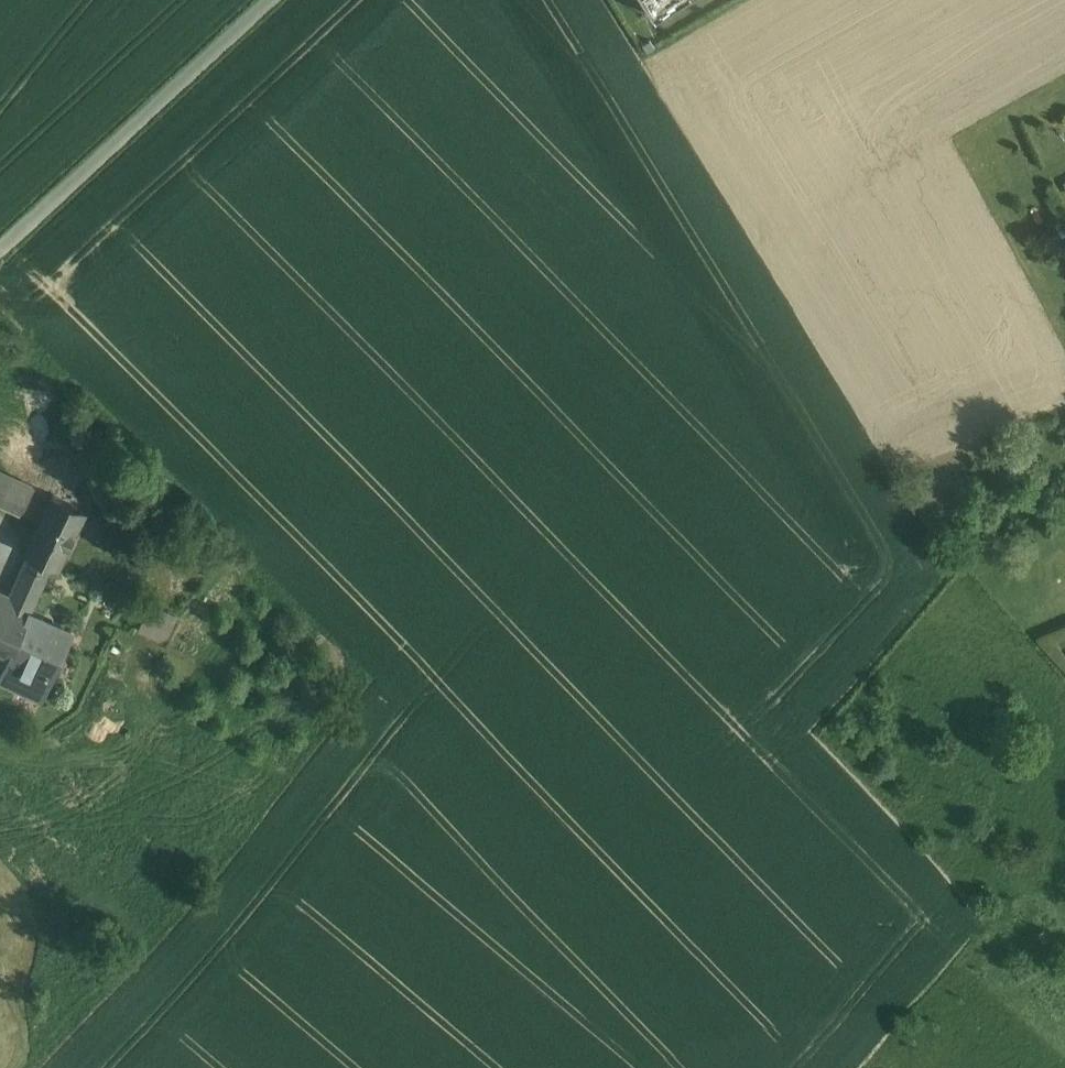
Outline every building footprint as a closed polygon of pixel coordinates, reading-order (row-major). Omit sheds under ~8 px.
[(649,14),(673,0),(640,0),(649,14)] [(33,485),(0,470),(0,499),(22,509),(33,485)] [(53,494),(33,485),(22,509),(41,518),(53,494)] [(84,507),(54,492),(53,494),(41,518),(27,548),(30,550),(52,561),(57,563),(84,507)] [(52,561),(30,550),(8,599),(8,600),(30,610),(52,561)] [(0,595),(0,644),(11,649),(12,650),(30,610),(8,600),(8,599),(0,595)] [(179,607),(155,598),(144,625),(168,635),(179,607)] [(30,610),(12,650),(11,649),(0,673),(0,675),(41,694),(71,628),(30,610)]
